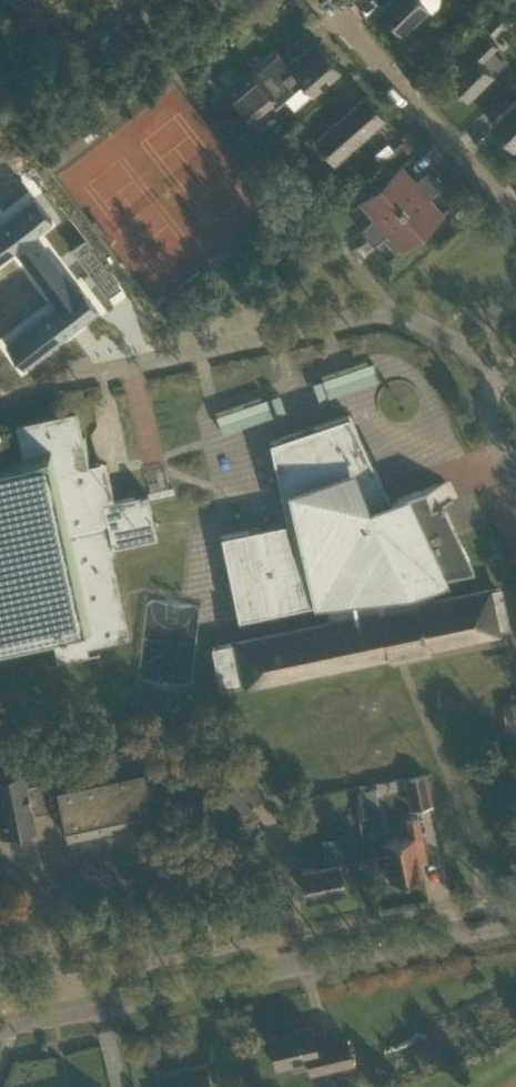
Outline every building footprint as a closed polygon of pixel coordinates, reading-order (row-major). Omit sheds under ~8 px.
[(379,7),(401,30),(426,6),(431,11),(432,10),(434,8),(436,5),(437,3),(437,2),(437,0),(386,0),(379,7)] [(515,18),(515,11),(505,0),(501,0),(482,20),(498,36),(515,18)] [(460,62),(446,76),(466,97),(492,71),(492,70),(503,60),(493,49),(497,46),(485,33),(470,48),(467,45),(455,56),(460,62)] [(340,68),(320,45),(303,59),(298,53),(287,63),(278,52),(256,72),(252,67),(223,92),(248,122),(273,101),(276,105),(285,97),(294,108),(312,92),(340,68)] [(364,96),(339,118),(358,140),(383,118),(364,96)] [(490,122),(512,145),(515,141),(515,97),(490,122)] [(358,140),(339,118),(314,140),(334,162),(358,140)] [(400,165),(379,182),(401,207),(436,176),(428,167),(413,180),(400,165)] [(436,176),(401,207),(422,231),(443,213),(428,196),(442,184),(436,176)] [(401,207),(379,182),(358,201),(373,218),(359,229),(366,237),(401,207)] [(0,225),(0,261),(15,250),(38,232),(52,221),(35,198),(0,225)] [(422,231),(401,207),(366,237),(367,238),(373,245),(387,233),(401,249),(422,231)] [(38,232),(15,250),(19,255),(53,299),(57,304),(80,287),(76,280),(42,237),(38,232)] [(367,238),(358,246),(364,253),(373,245),(367,238)] [(237,262),(230,252),(222,256),(229,267),(237,262)] [(57,304),(5,343),(23,366),(97,310),(80,287),(57,304)] [(330,395),(383,376),(377,359),(324,377),(330,395)] [(228,429),(277,412),(271,395),(222,412),(228,429)] [(112,546),(103,502),(114,499),(107,465),(98,460),(94,461),(88,434),(80,435),(75,411),(50,417),(48,410),(40,411),(42,418),(16,424),(23,457),(0,462),(0,644),(52,633),(58,660),(100,651),(99,643),(130,637),(112,553),(114,553),(112,546)] [(225,645),(212,648),(221,690),(234,687),(284,677),(388,655),(427,647),(508,629),(499,589),(422,606),(418,583),(466,573),(454,538),(442,504),(452,500),(446,480),(390,499),(349,414),(270,441),(286,521),(225,534),(242,617),(330,599),(334,621),(225,645)] [(112,546),(155,537),(146,493),(114,499),(103,502),(112,546)] [(504,706),(507,719),(515,717),(515,703),(504,706)] [(154,820),(141,754),(54,773),(55,780),(27,786),(24,769),(0,775),(0,829),(1,835),(36,828),(33,811),(61,805),(68,838),(111,828),(110,822),(138,817),(140,823),(154,820)] [(241,812),(265,793),(240,762),(216,782),(241,812)] [(403,778),(409,808),(432,803),(426,773),(403,778)] [(375,788),(358,791),(363,817),(380,814),(375,788)] [(419,860),(426,858),(418,819),(405,821),(408,836),(383,841),(390,879),(421,873),(419,860)] [(341,845),(339,836),(323,839),(325,847),(324,847),(327,863),(302,868),(307,895),(330,890),(330,894),(341,892),(340,888),(343,888),(341,877),(349,875),(346,860),(344,860),(341,845)] [(199,948),(212,945),(208,927),(195,930),(199,948)] [(316,1045),(312,1025),(269,1034),(276,1066),(308,1059),(311,1072),(353,1062),(347,1038),(316,1045)] [(206,1062),(162,1072),(165,1086),(211,1086),(206,1062)]
